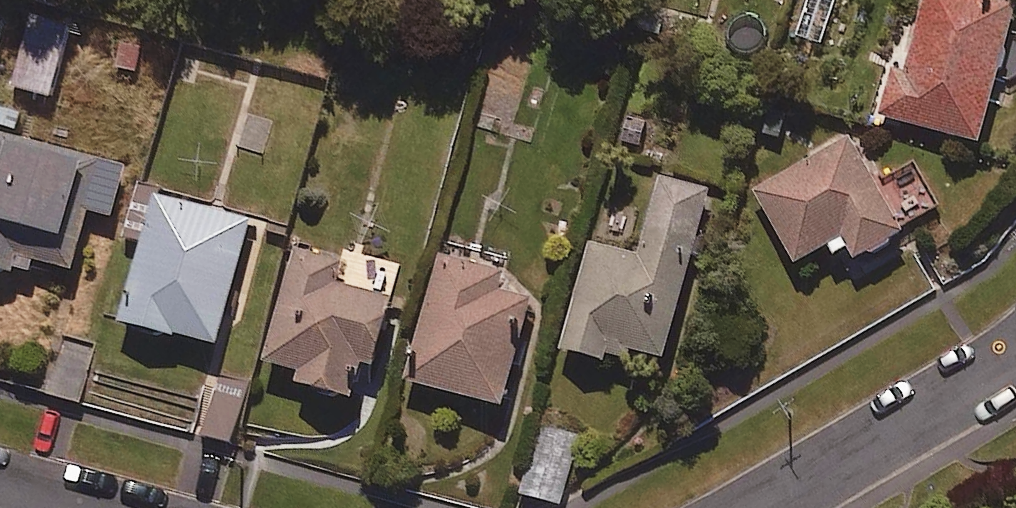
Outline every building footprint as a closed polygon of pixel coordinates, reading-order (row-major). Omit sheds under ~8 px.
[(900,64),(891,62),(877,113),(975,139),(1012,0),(918,0),(900,64)] [(0,7),(0,41),(9,9),(0,7)] [(70,19),(32,10),(14,83),(52,92),(70,19)] [(0,127),(0,262),(72,282),(93,208),(113,213),(127,163),(0,127)] [(901,234),(853,135),(752,185),(788,259),(807,250),(818,274),(901,234)] [(915,154),(884,173),(912,220),(944,201),(915,154)] [(712,186),(662,172),(640,252),(591,239),(563,341),(627,358),(631,342),(667,352),(712,186)] [(252,215),(156,189),(123,314),(219,339),(252,215)] [(343,257),(297,243),(265,354),(303,365),(300,374),(367,393),(395,294),(337,277),(343,257)] [(504,267),(441,250),(407,375),(504,402),(534,293),(500,284),(504,267)] [(582,434),(545,423),(525,491),(562,502),(582,434)]
